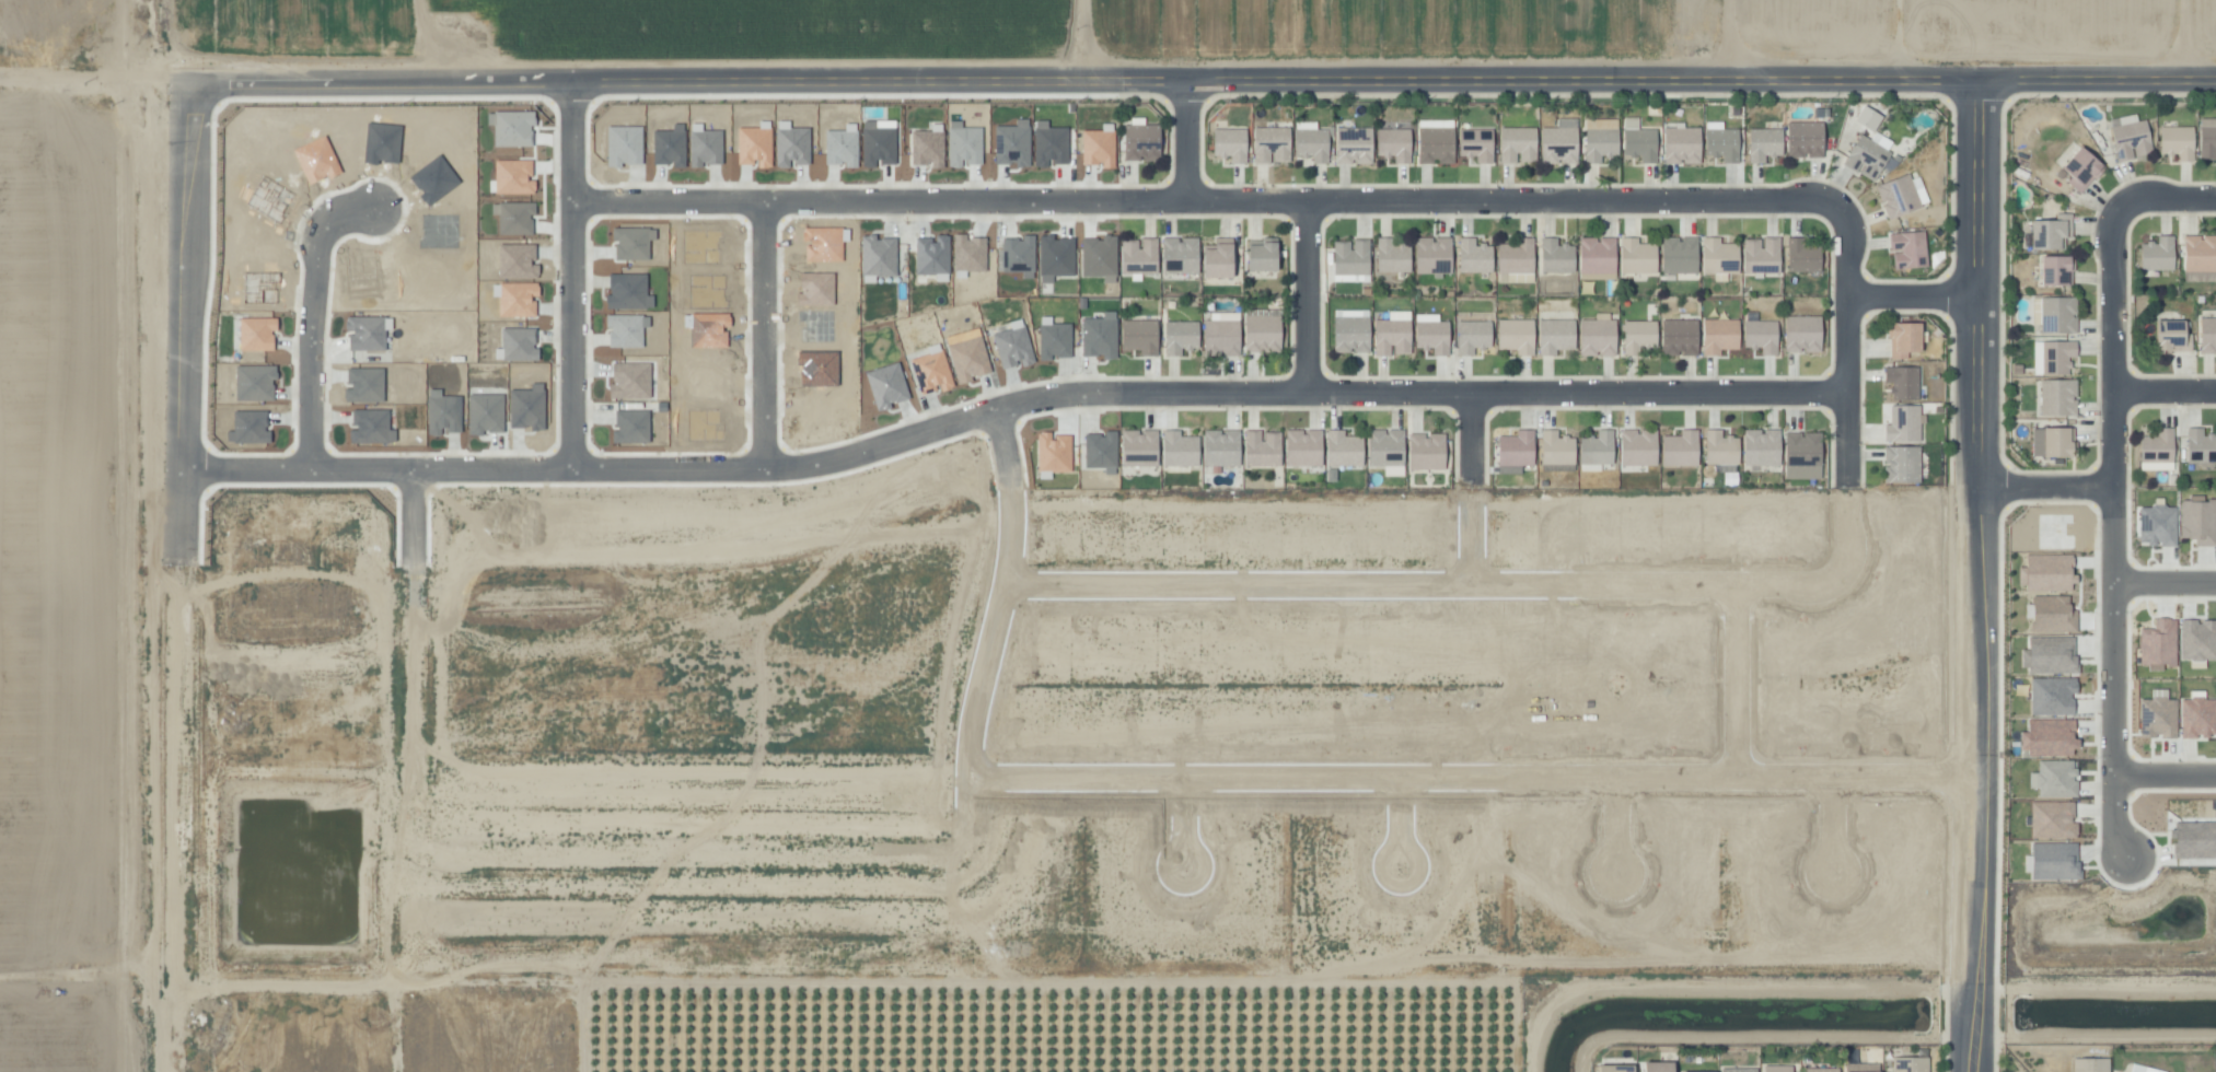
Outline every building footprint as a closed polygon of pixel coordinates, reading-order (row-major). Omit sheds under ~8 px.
[(493,147),(531,146),(530,126),(534,125),(534,112),(486,112),(486,125),(493,125),(493,147)] [(2118,162),(2111,128),(2113,127),(2112,119),(2138,114),(2139,120),(2147,119),(2155,155),(2138,159),(2136,148),(2134,149),(2135,159),(2118,162)] [(1029,167),(1028,119),(1015,119),(1015,126),(993,126),(993,164),(1016,164),(1016,167),(1029,167)] [(1579,119),(1579,127),(1582,127),(1582,163),(1546,163),(1546,128),(1563,127),(1563,119),(1579,119)] [(1604,163),(1589,163),(1589,150),(1591,149),(1590,120),(1622,119),(1622,155),(1604,155),(1604,163)] [(1067,127),(1047,128),(1047,120),(1033,120),(1034,167),(1047,167),(1047,163),(1067,163),(1067,127)] [(809,164),(808,128),(789,128),(789,121),(775,121),(776,167),(791,167),(791,165),(809,164)] [(895,164),(894,127),(875,128),(875,121),(861,121),(862,167),(877,167),(877,165),(895,164)] [(961,127),(961,121),(948,121),(947,167),(962,167),(962,164),(980,165),(981,128),(961,127)] [(1791,121),(1823,121),(1823,158),(1791,158),(1791,121)] [(825,164),(845,163),(845,167),(856,167),(856,123),(844,123),(844,131),(824,131),(825,164)] [(909,131),(910,165),(931,164),(931,168),(943,168),(942,124),(930,124),(930,130),(909,131)] [(1081,164),(1101,165),(1101,168),(1113,168),(1114,124),(1101,124),(1101,131),(1081,130),(1081,164)] [(1128,159),(1128,126),(1164,126),(1164,159),(1128,159)] [(2167,156),(2167,154),(2160,154),(2160,126),(2195,126),(2195,162),(2179,162),(2179,156),(2179,154),(2176,154),(2176,156),(2167,156)] [(2201,127),(2215,126),(2215,160),(2201,160),(2201,127)] [(1293,153),(1293,161),(1276,162),(1276,153),(1274,153),(1274,163),(1258,163),(1258,147),(1260,147),(1260,127),(1293,127),(1293,142),(1293,153)] [(1501,165),(1501,128),(1540,127),(1540,160),(1521,160),(1521,152),(1518,152),(1518,165),(1501,165)] [(1704,127),(1704,149),(1705,149),(1705,164),(1686,164),(1686,159),(1684,159),(1684,163),(1670,164),(1670,159),(1669,159),(1668,127),(1704,127)] [(1332,153),(1332,162),(1315,163),(1315,153),(1312,153),(1312,158),(1306,159),(1306,153),(1302,153),(1301,128),(1333,128),(1333,153),(1332,153)] [(1376,158),(1376,164),(1358,164),(1358,158),(1355,159),(1355,163),(1341,163),(1341,151),(1342,151),(1341,128),(1376,128),(1377,158),(1376,158)] [(1414,153),(1414,163),(1400,163),(1400,153),(1394,153),(1394,158),(1388,158),(1388,153),(1381,154),(1381,128),(1415,128),(1415,153),(1414,153)] [(1458,128),(1458,147),(1459,147),(1459,166),(1443,166),(1443,159),(1437,159),(1437,164),(1422,164),(1422,150),(1425,150),(1425,128),(1458,128)] [(1467,159),(1467,154),(1461,154),(1461,128),(1496,128),(1496,164),(1477,164),(1477,162),(1477,154),(1474,154),(1474,159),(1467,159)] [(1660,155),(1660,163),(1645,163),(1645,155),(1628,156),(1628,129),(1661,128),(1661,155),(1660,155)] [(1742,153),(1742,163),(1727,163),(1727,154),(1722,154),(1722,156),(1715,156),(1714,154),(1713,154),(1712,129),(1742,128),(1742,153)] [(1250,154),(1250,164),(1233,164),(1233,155),(1217,155),(1217,130),(1251,129),(1251,154),(1250,154)] [(1780,153),(1780,158),(1773,158),(1773,153),(1768,153),(1768,163),(1753,163),(1753,145),(1754,145),(1754,129),(1787,129),(1787,153),(1780,153)] [(1859,135),(1891,152),(1878,174),(1878,173),(1872,183),(1859,175),(1865,165),(1860,163),(1855,173),(1841,165),(1849,151),(1859,135)] [(2068,184),(2073,177),(2062,168),(2080,147),(2107,168),(2097,180),(2095,178),(2081,195),(2068,184)] [(534,194),(534,179),(531,179),(531,159),(493,160),(494,194),(534,194)] [(1887,220),(1872,188),(1906,174),(1919,207),(1887,220)] [(497,215),(498,235),(531,234),(531,215),(534,215),(534,202),(490,203),(491,215),(497,215)] [(2022,250),(2022,221),(2057,221),(2057,213),(2074,213),(2074,237),(2066,237),(2066,250),(2022,250)] [(1924,231),(1927,267),(1908,269),(1892,271),(1891,255),(1901,254),(1901,249),(1890,250),(1889,236),(1899,235),(1899,233),(1924,231)] [(985,238),(965,238),(965,234),(953,234),(952,278),(965,278),(965,271),(985,272),(985,238)] [(896,277),(895,238),(875,239),(874,235),(860,235),(861,283),(875,283),(875,277),(896,277)] [(948,274),(948,235),(934,235),(934,238),(914,239),(915,275),(948,274)] [(1002,239),(1001,272),(1021,273),(1021,278),(1033,279),(1034,235),(1021,235),(1021,240),(1002,239)] [(1038,235),(1039,283),(1052,283),(1051,276),(1073,276),(1072,238),(1052,239),(1052,235),(1038,235)] [(1081,239),(1081,277),(1103,277),(1103,283),(1115,283),(1115,235),(1101,235),(1101,239),(1081,239)] [(2204,235),(2215,235),(2215,281),(2185,281),(2185,235),(2201,235),(2201,241),(2204,241),(2204,235)] [(1188,238),(1202,238),(1202,241),(1202,242),(1202,273),(1168,273),(1168,242),(1169,242),(1169,236),(1183,236),(1183,242),(1188,242),(1188,238)] [(1239,277),(1210,278),(1210,247),(1221,246),(1221,237),(1238,236),(1238,246),(1238,256),(1239,277)] [(1544,236),(1558,236),(1558,245),(1578,245),(1578,271),(1544,271),(1544,236)] [(2147,242),(2155,242),(2155,244),(2158,244),(2158,242),(2158,236),(2174,236),(2174,270),(2160,270),(2160,277),(2151,277),(2151,271),(2142,271),(2140,244),(2147,244),(2147,242)] [(1250,272),(1250,238),(1279,237),(1279,272),(1250,272)] [(1418,237),(1435,237),(1435,242),(1439,242),(1439,237),(1453,237),(1454,272),(1418,272),(1418,237)] [(1480,237),(1480,247),(1484,247),(1484,243),(1490,243),(1490,247),(1496,247),(1497,271),(1463,271),(1463,254),(1462,247),(1462,237),(1480,237)] [(1500,273),(1500,244),(1519,244),(1519,237),(1538,237),(1538,273),(1500,273)] [(1582,237),(1599,237),(1599,243),(1603,243),(1603,237),(1619,237),(1619,273),(1582,273),(1582,237)] [(1643,237),(1643,244),(1660,244),(1661,272),(1624,273),(1624,244),(1625,244),(1625,237),(1643,237)] [(1724,237),(1724,244),(1742,244),(1742,273),(1705,273),(1705,245),(1706,245),(1706,237),(1724,237)] [(1808,237),(1808,247),(1812,247),(1812,244),(1819,244),(1819,247),(1821,247),(1821,271),(1791,271),(1791,250),(1790,237),(1808,237)] [(1160,238),(1160,249),(1161,249),(1162,273),(1127,273),(1127,258),(1126,258),(1126,241),(1141,241),(1141,249),(1146,249),(1146,238),(1160,238)] [(1395,244),(1395,247),(1399,247),(1399,244),(1408,244),(1408,246),(1413,246),(1413,272),(1380,272),(1380,238),(1395,238),(1395,244)] [(1702,273),(1668,273),(1668,238),(1701,238),(1702,273)] [(1784,238),(1784,248),(1785,248),(1786,273),(1748,273),(1747,248),(1748,248),(1748,241),(1764,241),(1764,248),(1766,248),(1766,238),(1784,238)] [(1335,241),(1351,241),(1351,249),(1356,249),(1356,241),(1372,241),(1372,275),(1335,275),(1335,241)] [(2041,286),(2041,257),(2075,257),(2075,286),(2041,286)] [(2078,334),(2042,334),(2042,298),(2078,298),(2078,314),(2074,314),(2074,318),(2078,318),(2078,334)] [(1081,318),(1081,355),(1102,356),(1102,359),(1115,359),(1116,311),(1102,311),(1102,318),(1081,318)] [(1776,321),(1756,321),(1756,312),(1743,312),(1743,348),(1760,348),(1760,355),(1776,355),(1776,321)] [(384,317),(347,316),(346,350),(383,351),(384,317)] [(1284,316),(1285,342),(1285,351),(1268,351),(1268,348),(1264,348),(1264,353),(1251,353),(1251,348),(1251,346),(1251,316),(1284,316)] [(1373,347),(1373,353),(1357,353),(1357,347),(1353,347),(1353,352),(1341,352),(1341,348),(1339,348),(1339,317),(1374,316),(1374,347),(1373,347)] [(1579,320),(1578,355),(1599,355),(1599,356),(1614,356),(1615,316),(1594,316),(1594,320),(1579,320)] [(1784,352),(1820,352),(1820,316),(1784,316),(1784,352)] [(275,332),(276,319),(239,317),(238,350),(272,351),(273,332),(275,332)] [(1050,317),(1038,317),(1039,360),(1051,360),(1051,357),(1070,357),(1070,323),(1051,324),(1050,317)] [(2202,318),(2215,318),(2215,354),(2202,354),(2202,318)] [(991,334),(1001,369),(1018,365),(1019,367),(1034,363),(1022,319),(1008,322),(1010,329),(991,334)] [(1161,348),(1162,356),(1146,357),(1146,348),(1127,348),(1126,319),(1162,319),(1162,348),(1161,348)] [(1414,346),(1414,353),(1396,353),(1396,346),(1394,346),(1394,356),(1378,356),(1378,342),(1379,342),(1378,321),(1414,319),(1414,337),(1414,346)] [(1738,349),(1737,319),(1701,320),(1702,356),(1719,355),(1719,350),(1738,349)] [(1532,320),(1496,320),(1496,349),(1516,349),(1515,356),(1532,356),(1532,320)] [(1574,320),(1538,320),(1537,355),(1555,356),(1555,350),(1574,350),(1574,320)] [(1697,320),(1661,320),(1660,355),(1696,355),(1697,320)] [(1243,351),(1243,356),(1228,357),(1228,351),(1225,351),(1225,357),(1208,357),(1208,349),(1210,349),(1209,321),(1243,321),(1243,351)] [(1477,356),(1463,356),(1463,338),(1463,322),(1495,321),(1496,348),(1476,348),(1477,356)] [(1655,321),(1622,321),(1622,356),(1638,355),(1638,348),(1656,348),(1655,321)] [(2155,356),(2155,321),(2184,321),(2184,336),(2194,336),(2194,351),(2172,351),(2172,356),(2155,356)] [(1452,349),(1452,357),(1437,357),(1437,349),(1420,349),(1420,322),(1453,322),(1453,349),(1452,349)] [(1183,356),(1169,356),(1169,340),(1170,340),(1170,323),(1199,323),(1199,347),(1183,347),(1183,356)] [(1922,324),(1923,351),(1906,351),(1907,359),(1890,359),(1890,337),(1887,337),(1887,325),(1891,325),(1922,324)] [(946,345),(957,383),(991,373),(981,335),(946,345)] [(2042,374),(2042,341),(2077,341),(2077,358),(2069,358),(2069,361),(2072,361),(2072,369),(2069,369),(2069,374),(2042,374)] [(909,359),(920,395),(938,389),(939,392),(953,388),(939,343),(926,347),(928,354),(909,359)] [(608,399),(650,398),(649,362),(611,363),(612,384),(608,384),(608,399)] [(907,399),(899,363),(865,371),(875,411),(890,408),(889,404),(907,399)] [(275,400),(274,365),(234,366),(235,401),(275,400)] [(1918,400),(1917,367),(1883,367),(1883,383),(1889,383),(1890,401),(1918,400)] [(2078,417),(2041,417),(2041,380),(2078,380),(2078,396),(2074,397),(2074,400),(2078,400),(2078,417)] [(502,394),(467,394),(468,435),(481,435),(481,432),(503,432),(502,394)] [(1883,424),(1883,441),(1919,442),(1920,406),(1889,405),(1889,424),(1883,424)] [(648,411),(614,410),(614,431),(611,430),(611,442),(648,443),(648,411)] [(2147,434),(2155,434),(2155,439),(2159,439),(2159,434),(2159,430),(2159,427),(2174,427),(2174,463),(2140,463),(2140,438),(2147,438),(2147,434)] [(2208,434),(2215,434),(2215,438),(2215,463),(2188,464),(2188,428),(2203,428),(2203,436),(2208,436),(2208,434)] [(1162,467),(1127,467),(1127,429),(1161,429),(1162,467)] [(1184,429),(1184,438),(1203,436),(1203,465),(1169,465),(1168,438),(1169,438),(1169,429),(1184,429)] [(1656,465),(1655,430),(1637,430),(1637,429),(1619,430),(1620,466),(1656,465)] [(1242,467),(1210,467),(1210,430),(1242,430),(1242,467)] [(1326,467),(1293,467),(1292,430),(1325,430),(1326,467)] [(1348,430),(1348,438),(1367,438),(1367,464),(1334,464),(1334,445),(1333,445),(1333,430),(1348,430)] [(1538,430),(1538,438),(1538,465),(1503,466),(1503,438),(1521,438),(1521,430),(1538,430)] [(1573,437),(1556,437),(1556,430),(1540,430),(1540,471),(1573,471),(1573,437)] [(1612,430),(1596,430),(1596,436),(1578,437),(1579,465),(1613,464),(1612,430)] [(1696,430),(1680,430),(1680,436),(1660,436),(1661,466),(1697,466),(1696,430)] [(1738,437),(1720,437),(1720,430),(1705,430),(1704,464),(1738,465),(1738,437)] [(1743,430),(1743,466),(1779,465),(1778,430),(1743,430)] [(2043,430),(2075,430),(2075,442),(2079,442),(2079,458),(2043,458),(2043,430)] [(1116,431),(1103,431),(1103,434),(1083,434),(1083,467),(1104,468),(1104,473),(1115,473),(1116,431)] [(1265,431),(1265,441),(1269,441),(1269,433),(1284,433),(1284,441),(1286,441),(1286,467),(1253,467),(1252,444),(1251,444),(1250,431),(1265,431)] [(1407,467),(1376,467),(1374,431),(1407,431),(1407,467)] [(1051,432),(1036,432),(1037,472),(1070,471),(1070,435),(1051,435),(1051,432)] [(1819,479),(1820,433),(1785,432),(1784,478),(1819,479)] [(1449,468),(1415,469),(1415,434),(1449,433),(1449,468)] [(1919,483),(1919,447),(1883,447),(1883,465),(1883,483),(1919,483)] [(2194,539),(2194,546),(2215,547),(2215,504),(2215,501),(2180,500),(2179,538),(2194,539)] [(2175,545),(2174,505),(2136,506),(2137,546),(2175,545)] [(2017,591),(2072,590),(2072,554),(2024,555),(2024,567),(2017,567),(2017,591)] [(2030,633),(2075,632),(2075,610),(2069,610),(2068,596),(2027,596),(2027,618),(2029,618),(2030,633)] [(2175,668),(2174,618),(2153,619),(2153,628),(2138,628),(2139,665),(2160,665),(2160,668),(2175,668)] [(2215,621),(2195,621),(2195,620),(2179,620),(2180,661),(2215,660),(2215,645),(2215,621)] [(2074,637),(2027,637),(2027,649),(2020,649),(2020,673),(2075,672),(2074,637)] [(2030,715),(2072,715),(2072,693),(2075,693),(2075,678),(2029,679),(2030,715)] [(2175,699),(2166,699),(2166,689),(2150,689),(2150,700),(2138,700),(2138,737),(2159,737),(2159,739),(2175,739),(2175,699)] [(2215,699),(2204,699),(2204,691),(2189,691),(2189,699),(2179,700),(2180,737),(2215,737),(2215,709),(2215,699)] [(2077,754),(2077,740),(2073,740),(2072,719),(2026,720),(2026,732),(2019,732),(2019,755),(2077,754)] [(2037,797),(2074,797),(2075,761),(2037,760),(2037,773),(2029,773),(2028,789),(2037,789),(2037,797)] [(2029,802),(2030,839),(2076,838),(2076,823),(2072,823),(2072,801),(2029,802)] [(2215,858),(2215,822),(2171,823),(2171,839),(2172,859),(2215,858)] [(2077,880),(2078,843),(2031,843),(2030,856),(2024,856),(2024,872),(2030,872),(2030,879),(2077,880)] [(1931,1060),(1931,1071),(1893,1071),(1893,1060),(1931,1060)] [(2108,1060),(2108,1071),(2073,1071),(2073,1060),(2091,1060),(2108,1060)] [(1680,1063),(1680,1071),(1650,1071),(1650,1064),(1680,1063)]
